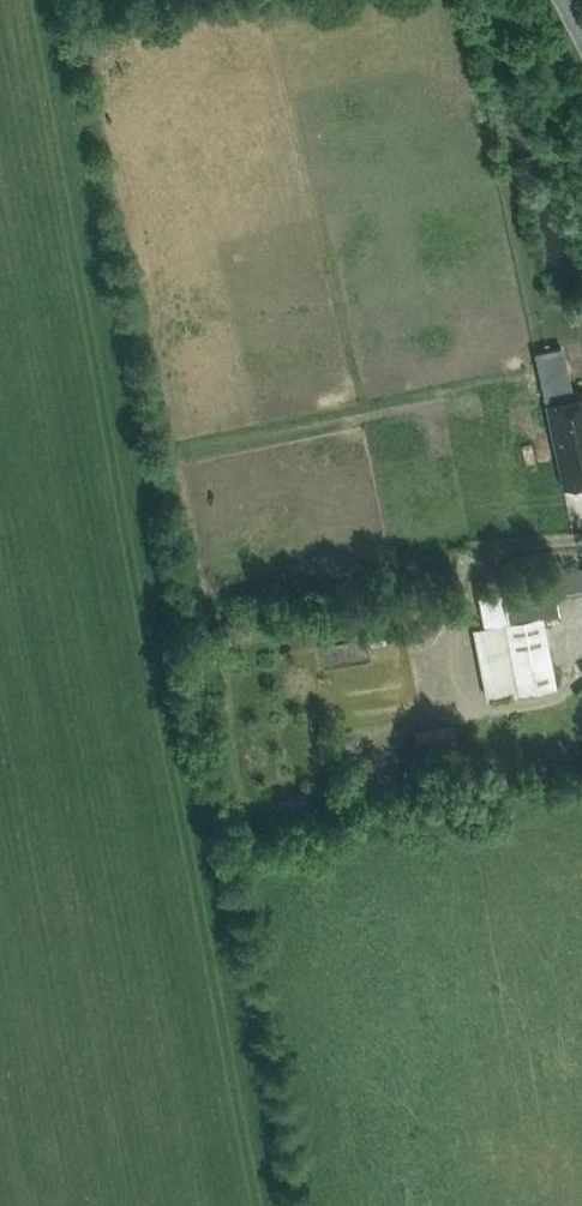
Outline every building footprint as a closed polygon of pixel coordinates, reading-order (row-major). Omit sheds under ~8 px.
[(562,347),(536,353),(546,400),(572,394),(562,347)] [(562,401),(566,420),(549,423),(563,487),(581,482),(581,397),(562,401)] [(497,580),(500,601),(496,602),(499,620),(507,619),(508,621),(558,613),(556,596),(581,592),(581,566),(497,580)] [(508,621),(498,623),(504,658),(560,649),(555,613),(508,621)] [(452,729),(440,731),(443,749),(455,747),(452,729)]
